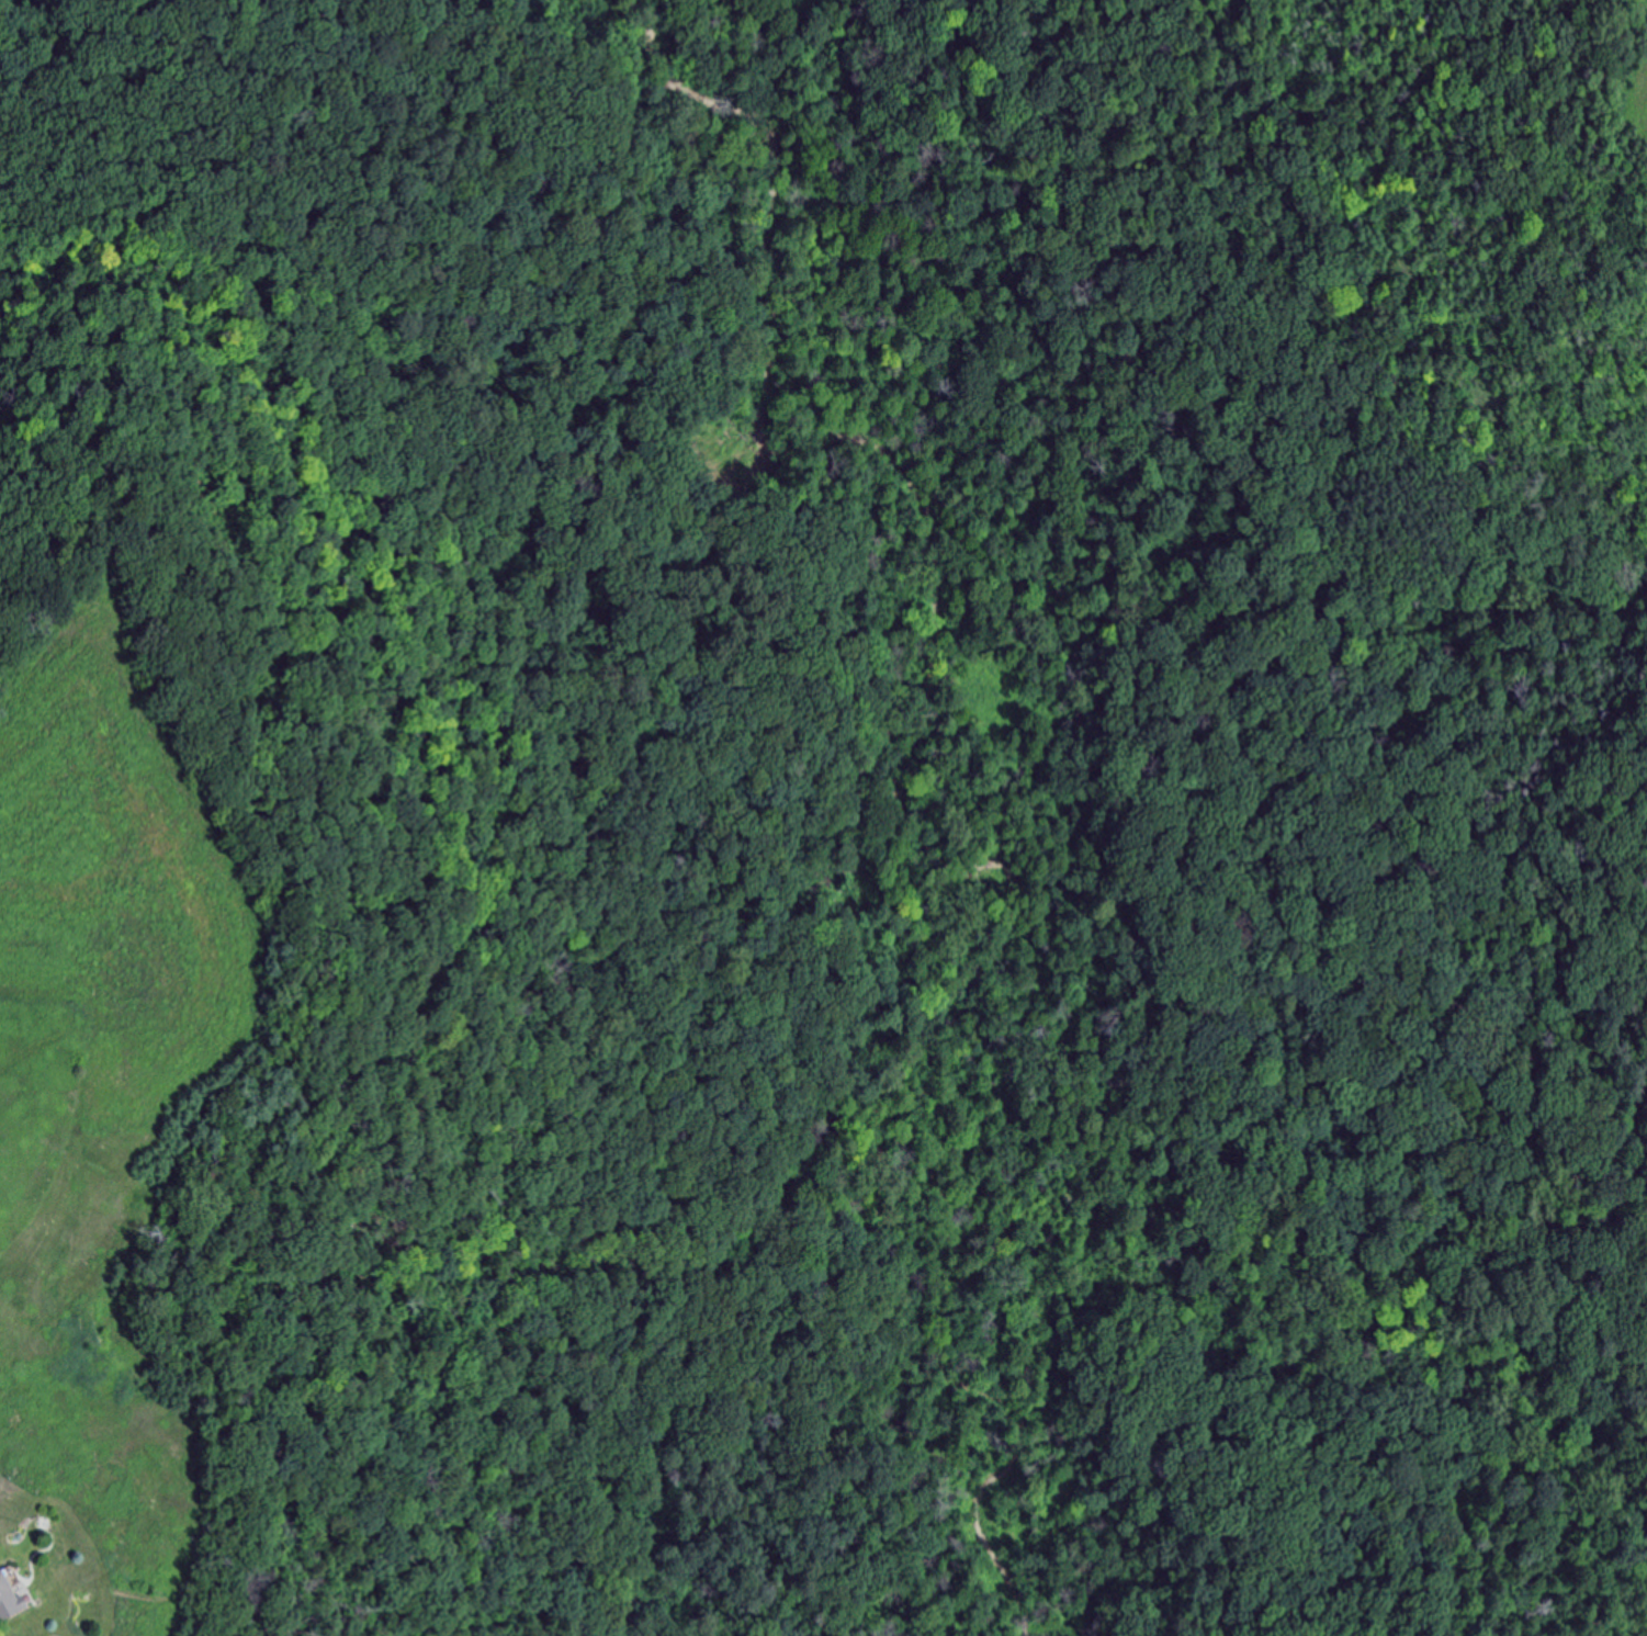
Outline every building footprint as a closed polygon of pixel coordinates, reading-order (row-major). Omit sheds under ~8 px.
[(33,1614),(15,1569),(0,1575),(0,1628),(33,1614)]
